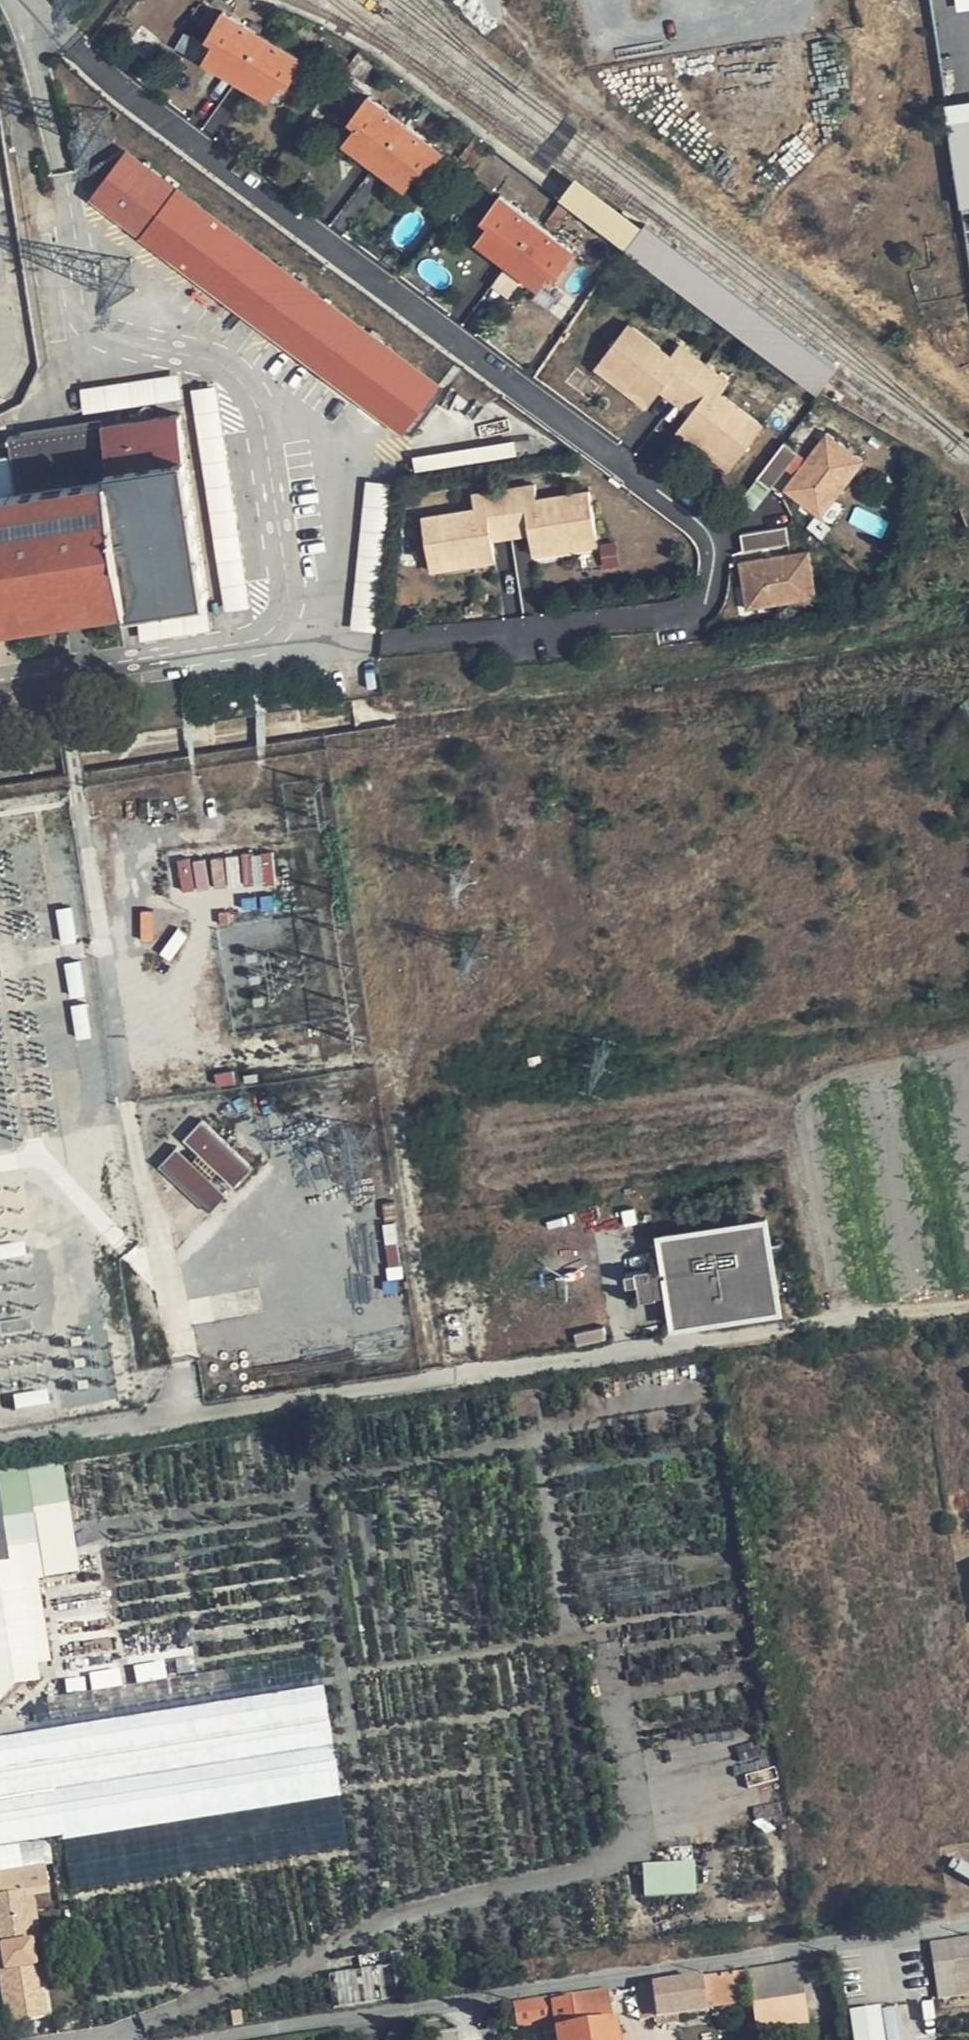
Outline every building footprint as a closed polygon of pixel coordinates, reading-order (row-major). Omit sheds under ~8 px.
[(205,58),(238,78),(262,35),(220,11),(207,35),(216,39),(211,47),(205,58)] [(216,39),(207,35),(203,42),(211,47),(216,39)] [(262,35),(238,78),(271,98),(277,86),(282,78),(290,81),(302,57),(262,35)] [(284,90),(290,81),(282,78),(277,86),(284,90)] [(345,140),(377,164),(408,123),(369,95),(351,118),(358,123),(352,130),(345,140)] [(948,119),(959,204),(968,203),(968,116),(948,119)] [(358,123),(351,118),(346,125),(352,130),(358,123)] [(408,123),(377,164),(407,187),(415,176),(420,169),(428,174),(445,151),(408,123)] [(439,387),(128,153),(96,197),(405,430),(439,387)] [(422,181),(428,174),(420,169),(415,176),(422,181)] [(619,245),(624,248),(753,344),(762,332),(771,320),(577,178),(570,185),(559,200),(619,245)] [(479,240),(510,263),(540,223),(502,194),(484,218),(492,223),(487,230),(479,240)] [(492,223),(484,218),(479,224),(487,230),(492,223)] [(540,223),(510,263),(541,286),(549,276),(554,269),(561,274),(577,251),(540,223)] [(556,280),(561,274),(554,269),(549,276),(556,280)] [(630,327),(600,364),(629,385),(624,392),(648,411),(662,393),(667,386),(696,409),(690,416),(678,433),(701,451),(706,444),(735,467),(763,429),(721,397),(730,386),(679,348),(670,358),(630,327)] [(629,385),(600,364),(595,370),(624,392),(629,385)] [(183,375),(83,390),(87,416),(187,401),(183,375)] [(667,386),(662,393),(690,416),(696,409),(667,386)] [(222,387),(194,391),(226,613),(253,609),(222,387)] [(809,518),(854,461),(822,437),(800,464),(786,455),(762,485),(809,518)] [(730,474),(735,467),(706,444),(701,451),(730,474)] [(13,618),(59,611),(84,608),(113,603),(133,600),(134,610),(216,598),(197,449),(117,462),(117,470),(0,487),(0,620),(13,618)] [(376,634),(392,484),(369,483),(353,632),(376,634)] [(530,528),(531,538),(534,555),(563,551),(561,543),(597,539),(590,493),(537,501),(535,488),(472,496),(475,510),(423,518),(429,563),(462,559),(463,566),(497,561),(494,543),(494,533),(530,528)] [(494,543),(531,538),(530,528),(494,533),(494,543)] [(816,579),(811,540),(775,544),(773,529),(744,533),(746,549),(737,550),(742,590),(816,579)] [(561,543),(563,551),(598,545),(597,539),(561,543)] [(462,559),(429,563),(431,570),(463,566),(462,559)] [(68,907),(54,909),(59,942),(74,940),(68,907)] [(77,959),(63,961),(69,995),(83,993),(77,959)] [(85,1003),(69,1005),(74,1040),(89,1038),(85,1003)] [(253,1168),(201,1121),(182,1141),(234,1189),(253,1168)] [(224,1194),(175,1149),(157,1168),(207,1213),(224,1194)] [(671,1262),(676,1293),(682,1330),(798,1309),(780,1209),(665,1230),(671,1262)] [(0,1248),(0,1264),(23,1260),(20,1245),(0,1248)] [(650,1298),(676,1293),(671,1262),(644,1267),(650,1298)] [(0,1324),(0,1338),(31,1334),(29,1320),(0,1324)] [(43,1394),(9,1399),(11,1414),(45,1409),(43,1394)] [(64,1501),(60,1465),(0,1474),(0,1511),(64,1501)] [(40,1680),(37,1662),(50,1663),(40,1581),(75,1578),(66,1505),(31,1511),(31,1516),(0,1521),(0,1526),(5,1565),(0,1566),(0,1702),(15,1684),(40,1680)] [(120,1594),(67,1601),(78,1681),(131,1674),(120,1594)] [(41,1844),(339,1798),(322,1691),(0,1741),(0,1850),(41,1844)] [(24,1893),(48,1889),(41,1844),(0,1850),(0,1896),(24,1893)] [(692,1846),(663,1851),(665,1863),(694,1858),(692,1846)] [(645,1895),(697,1895),(697,1863),(645,1864),(645,1895)] [(27,1943),(35,1944),(32,1922),(23,1924),(22,1916),(27,1915),(24,1893),(0,1896),(0,1946),(27,1943)] [(947,1941),(950,1963),(968,1959),(968,1938),(947,1941)] [(0,1946),(0,1955),(2,1971),(31,1968),(27,1943),(0,1946)] [(813,1962),(764,1970),(773,2030),(823,2021),(813,1962)] [(0,2005),(7,2005),(10,2023),(46,2017),(43,1997),(33,1998),(33,1991),(39,1990),(35,1967),(31,1968),(2,1971),(0,1972),(0,2004),(0,2005)] [(667,1979),(633,1985),(638,2017),(653,2015),(655,2022),(706,2015),(702,1990),(718,1988),(718,1983),(751,1978),(750,1972),(741,1974),(668,1985),(667,1979)] [(401,1997),(397,1977),(328,1989),(332,2008),(401,1997)] [(510,2004),(515,2028),(552,2022),(556,2039),(613,2039),(604,1989),(510,2004)] [(855,2039),(886,2039),(880,2005),(850,2010),(855,2039)] [(888,2039),(901,2039),(895,2006),(883,2008),(888,2039)]
